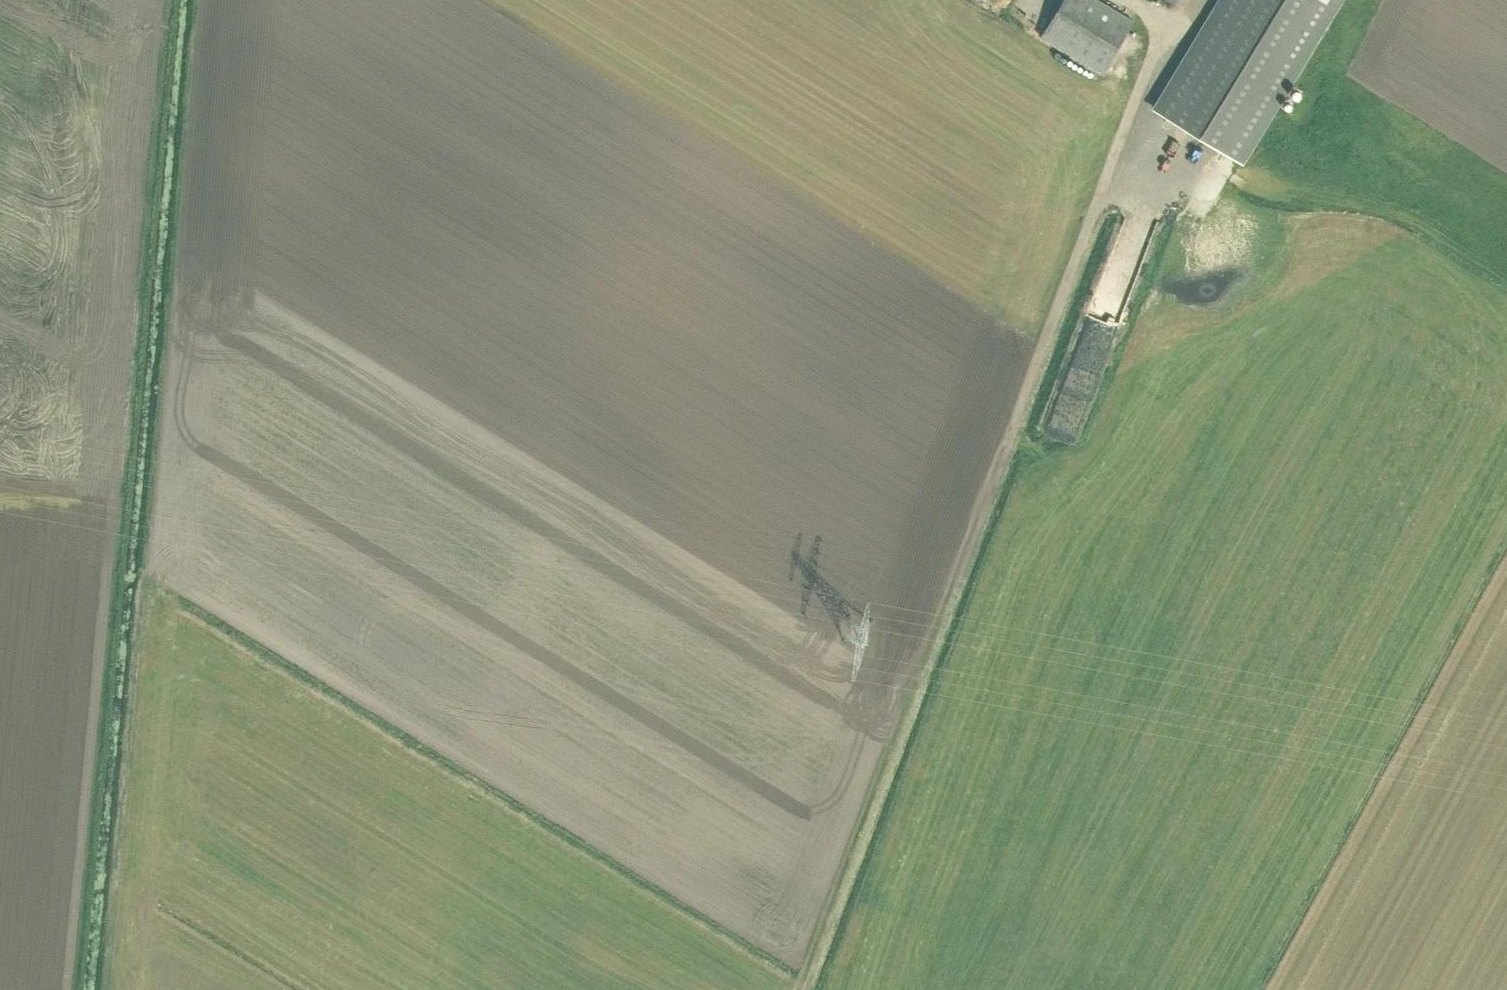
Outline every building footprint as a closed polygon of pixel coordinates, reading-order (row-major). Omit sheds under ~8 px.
[(1098,0),(1064,0),(1042,36),(1103,74),(1135,23),(1098,0)] [(1157,107),(1238,157),(1328,10),(1330,12),(1337,0),(1223,0),(1157,107)] [(1052,447),(1080,451),(1085,412),(1058,408),(1052,447)]
